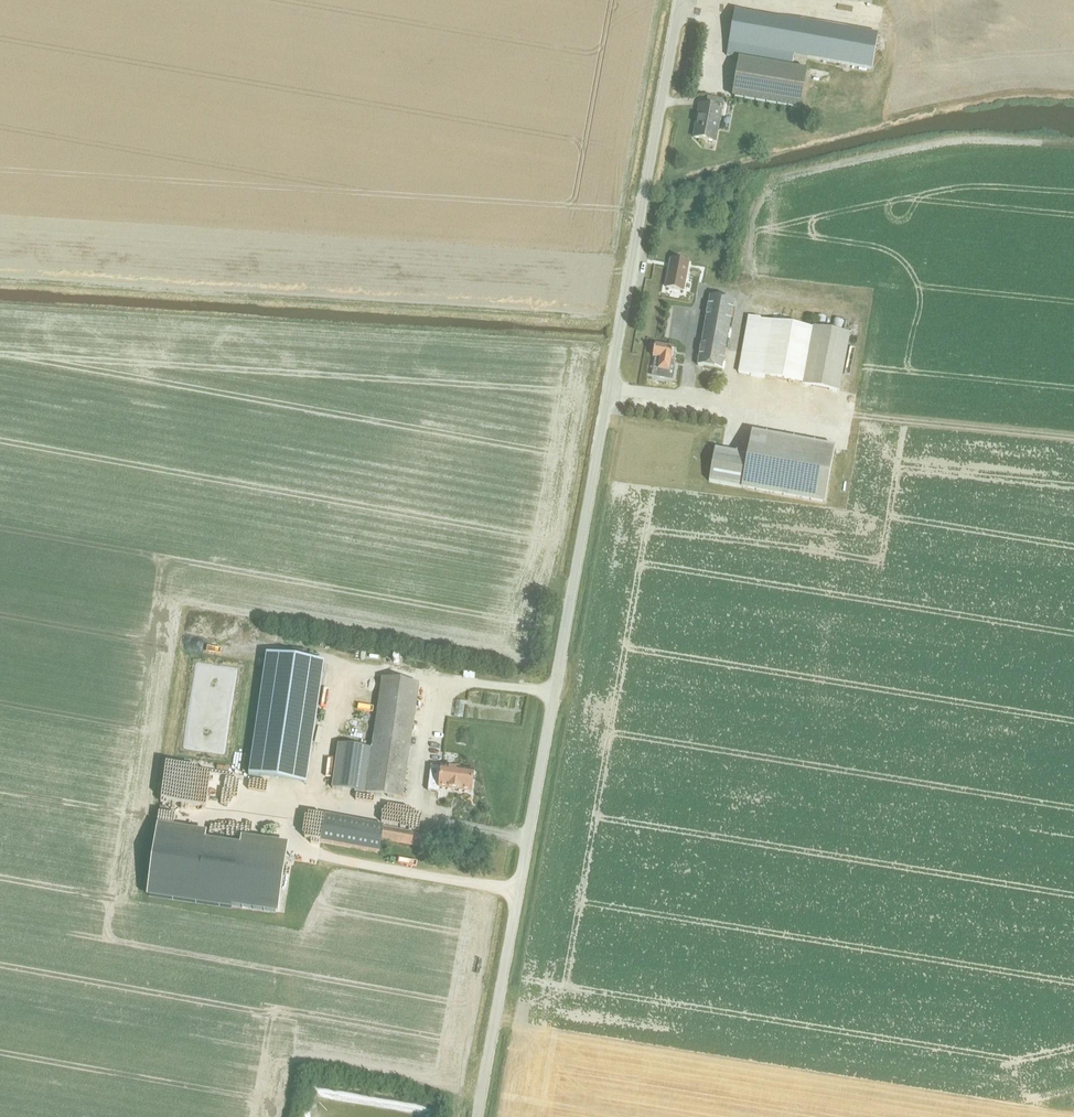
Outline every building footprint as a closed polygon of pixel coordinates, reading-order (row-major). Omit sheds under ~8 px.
[(794,56),(833,63),(839,28),(734,10),(726,56),(792,67),(794,56)] [(740,63),(734,99),(801,110),(807,74),(740,63)] [(715,142),(723,101),(708,98),(706,106),(700,105),(693,138),(715,142)] [(722,252),(721,261),(730,263),(732,254),(722,252)] [(666,288),(683,291),(688,263),(671,259),(666,288)] [(734,300),(710,296),(697,366),(721,370),(734,300)] [(840,391),(850,337),(760,320),(761,319),(749,317),(738,373),(821,388),(840,391)] [(674,349),(655,346),(653,358),(660,359),(658,370),(668,372),(671,361),(674,361),(675,353),(673,353),(674,349)] [(715,449),(709,483),(824,504),(834,447),(751,433),(747,455),(715,449)] [(266,657),(253,743),(311,751),(323,665),(266,657)] [(195,663),(185,753),(228,758),(234,709),(222,707),(221,715),(209,714),(214,665),(195,663)] [(382,679),(372,750),(365,793),(402,799),(419,685),(382,679)] [(456,702),(454,717),(463,718),(465,703),(456,702)] [(365,793),(372,750),(338,745),(332,788),(365,793)] [(455,769),(431,766),(428,791),(439,793),(440,789),(471,793),(474,772),(459,770),(459,766),(456,766),(455,769)] [(277,823),(277,813),(265,812),(265,822),(277,823)] [(325,816),(320,842),(379,853),(381,841),(383,826),(325,816)] [(159,837),(151,894),(275,912),(283,855),(159,837)]
